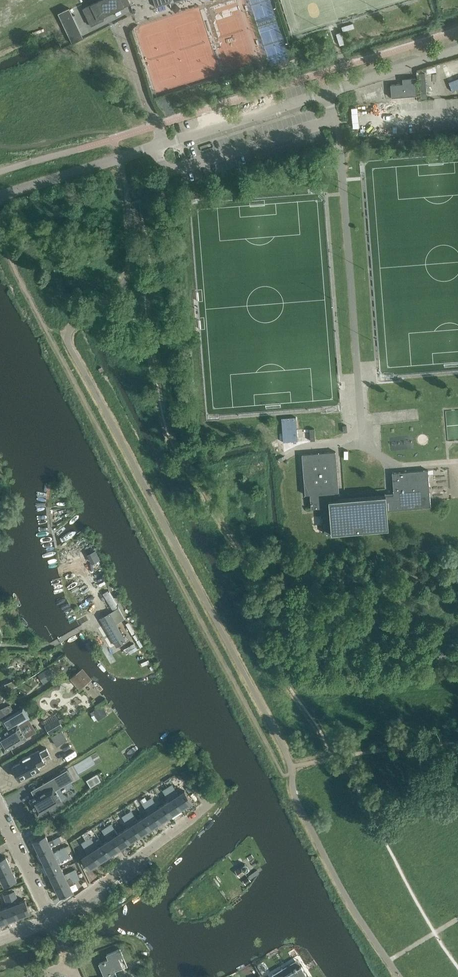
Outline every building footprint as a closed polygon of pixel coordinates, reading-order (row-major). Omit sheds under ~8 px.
[(83,8),(91,25),(104,19),(103,17),(131,4),(129,0),(100,0),(91,4),(83,8)] [(70,8),(58,13),(73,43),(84,38),(70,8)] [(417,95),(416,77),(402,78),(403,83),(391,84),(392,97),(417,95)] [(293,427),(282,428),(283,440),(298,439),(311,438),(312,437),(311,426),(307,427),(307,433),(303,433),(302,426),(293,427)] [(331,429),(320,431),(321,440),(332,438),(332,434),(331,429)] [(323,508),(325,534),(387,529),(386,510),(430,507),(427,470),(391,473),(393,493),(385,493),(385,496),(334,500),(333,493),(338,493),(335,452),(302,454),(305,495),(309,494),(310,509),(323,508)] [(127,640),(117,623),(125,618),(108,590),(103,593),(113,611),(101,618),(117,645),(127,640)] [(134,643),(124,648),(126,652),(136,646),(134,643)] [(49,667),(38,673),(41,678),(47,674),(49,679),(54,675),(49,667)] [(80,670),(73,675),(79,683),(86,677),(89,675),(83,667),(80,670)] [(0,688),(2,692),(10,688),(8,684),(0,688)] [(101,705),(93,711),(99,720),(107,714),(101,705)] [(4,751),(5,751),(27,738),(18,724),(30,717),(23,707),(3,719),(2,719),(8,729),(0,734),(0,744),(4,751)] [(59,719),(46,726),(50,733),(63,725),(59,719)] [(70,724),(68,730),(74,733),(76,728),(70,724)] [(67,739),(62,730),(52,736),(57,745),(67,739)] [(40,768),(38,765),(45,761),(43,757),(50,754),(47,748),(40,751),(39,750),(13,765),(15,768),(13,769),(17,777),(19,776),(20,779),(40,768)] [(30,799),(39,814),(39,813),(62,800),(56,790),(74,779),(68,769),(62,772),(32,789),(31,790),(35,796),(35,797),(31,799),(30,799)] [(92,776),(96,783),(101,780),(97,773),(92,776)] [(172,783),(167,787),(171,794),(172,793),(177,790),(172,783)] [(167,787),(162,790),(169,801),(163,804),(171,815),(181,809),(174,798),(171,794),(167,787)] [(172,793),(171,794),(174,798),(181,809),(191,802),(184,791),(179,794),(177,790),(172,793)] [(152,797),(146,800),(161,822),(171,815),(163,804),(158,807),(152,797)] [(146,800),(141,803),(148,814),(143,817),(150,828),(161,822),(146,800)] [(131,810),(126,813),(140,835),(150,828),(143,817),(138,820),(131,810)] [(126,813),(121,817),(128,827),(123,830),(130,842),(140,835),(126,813)] [(111,823),(106,826),(106,827),(120,848),(130,842),(123,830),(118,834),(111,823)] [(106,827),(101,830),(108,840),(103,844),(110,855),(120,848),(106,827)] [(39,852),(51,846),(50,846),(62,841),(62,840),(66,838),(64,834),(48,841),(45,835),(34,841),(39,852)] [(91,836),(86,839),(100,861),(110,855),(103,844),(98,847),(91,836)] [(86,839),(81,843),(88,853),(82,857),(89,868),(100,861),(86,839)] [(44,863),(67,852),(65,847),(53,852),(51,846),(39,852),(44,863)] [(50,874),(61,868),(58,862),(70,857),(67,852),(44,863),(50,874)] [(11,867),(5,856),(1,858),(0,859),(0,873),(11,867)] [(235,869),(238,875),(248,868),(245,862),(235,869)] [(0,873),(0,880),(3,879),(5,884),(16,879),(11,867),(0,873)] [(55,884),(78,873),(76,868),(64,873),(61,868),(50,874),(55,884)] [(68,883),(80,878),(80,877),(79,874),(78,873),(55,884),(60,896),(72,890),(68,883)] [(9,893),(18,916),(30,912),(25,900),(19,902),(15,890),(9,893)] [(18,916),(9,893),(4,895),(8,906),(2,909),(7,921),(18,916)] [(118,958),(122,956),(120,950),(107,955),(109,960),(99,964),(105,976),(106,976),(117,976),(116,976),(114,970),(122,966),(118,958)] [(272,974),(274,976),(309,976),(302,964),(286,974),(283,968),(272,974)]
